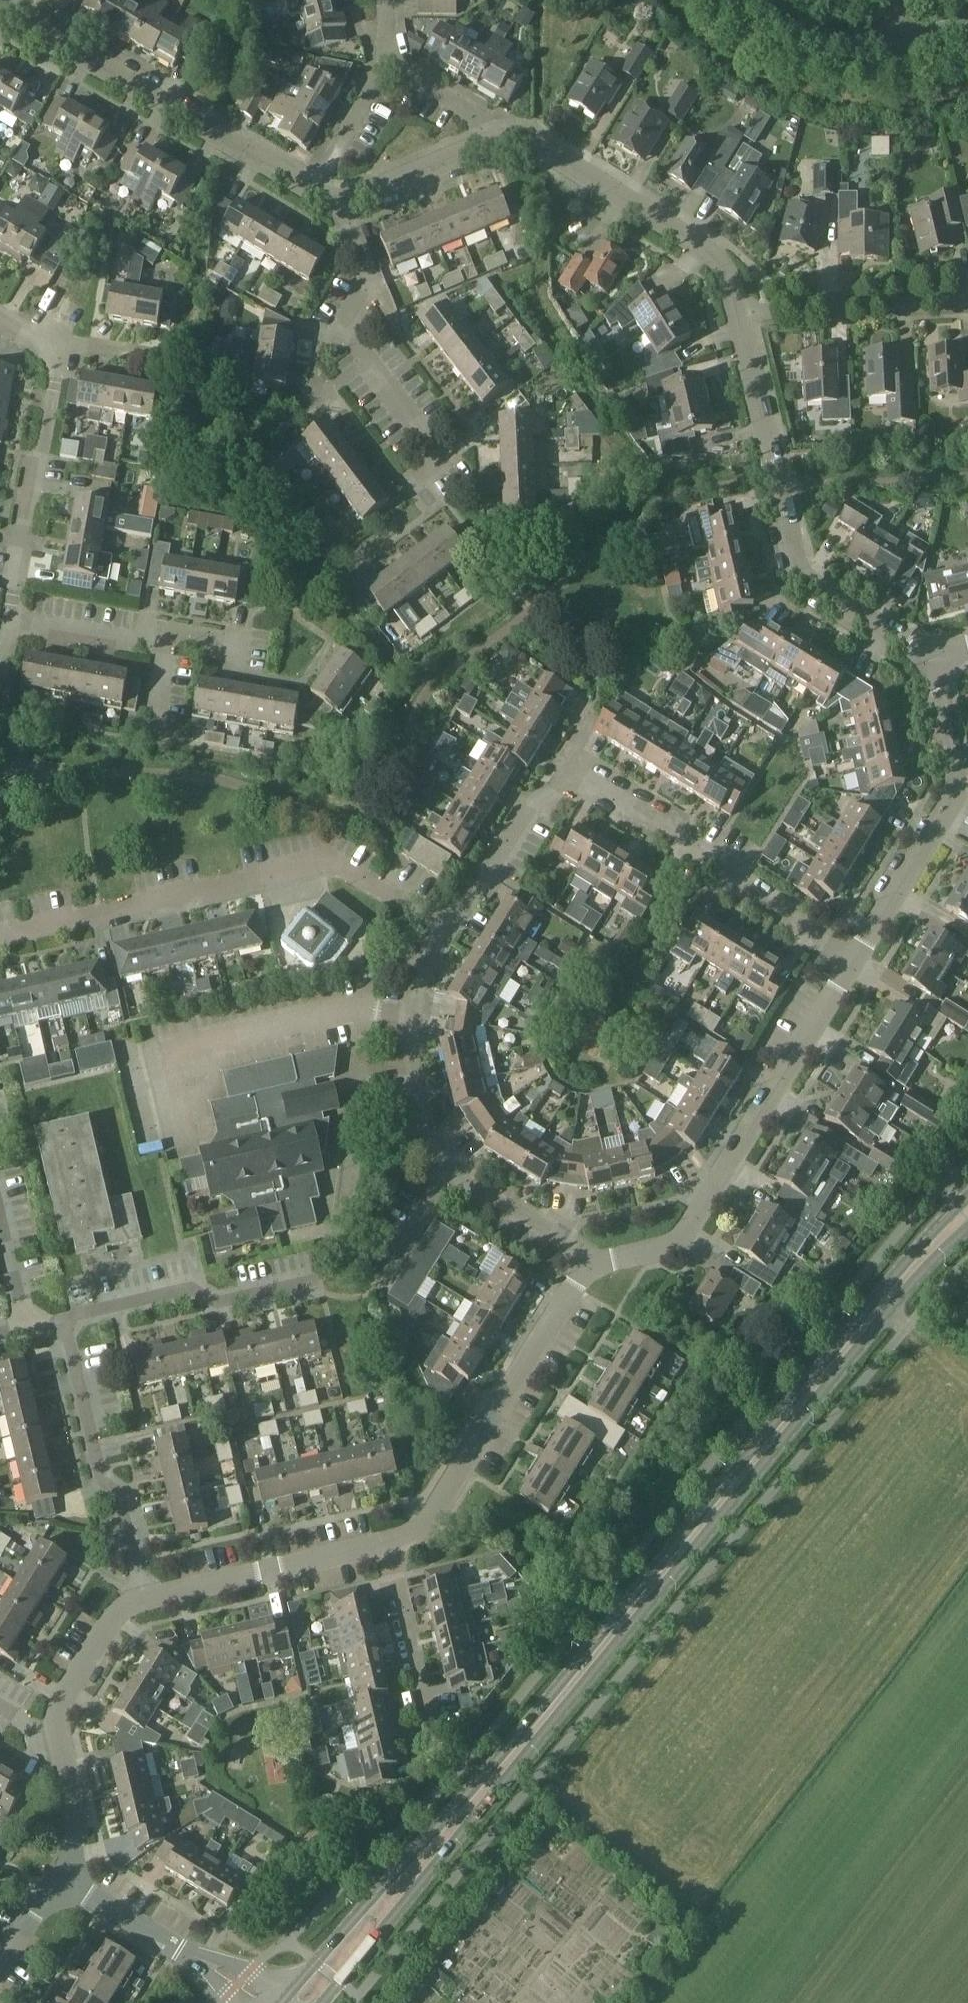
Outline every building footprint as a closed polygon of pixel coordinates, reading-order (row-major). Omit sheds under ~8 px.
[(129,6),(119,0),(86,0),(83,5),(97,13),(92,21),(113,33),(129,6)] [(158,0),(146,0),(139,12),(129,6),(113,33),(131,45),(158,0)] [(168,29),(156,22),(167,3),(161,0),(158,0),(131,45),(152,57),(168,29)] [(331,0),(298,0),(302,16),(333,7),(331,0)] [(456,0),(417,0),(416,13),(456,14),(456,0)] [(300,33),(304,50),(305,51),(345,40),(342,29),(346,29),(343,18),(336,20),(333,7),(302,16),(306,32),(300,33)] [(526,27),(533,16),(521,8),(514,21),(526,27)] [(168,29),(152,57),(171,69),(188,41),(199,21),(189,15),(178,35),(168,29)] [(457,75),(473,47),(464,42),(469,34),(458,28),(456,32),(441,23),(423,54),(438,63),(457,75)] [(493,58),(503,40),(510,28),(503,23),(484,53),(473,47),(457,75),(477,86),(493,58)] [(507,104),(523,77),(500,63),(512,45),(503,40),(493,58),(477,86),(507,104)] [(637,81),(654,54),(640,45),(623,72),(637,81)] [(302,94),(330,111),(341,90),(339,89),(352,66),(323,60),(314,75),(308,71),(302,81),(308,84),(302,94)] [(612,97),(620,84),(590,65),(567,101),(595,118),(609,95),(612,97)] [(264,86),(270,75),(261,69),(254,80),(264,86)] [(0,90),(0,112),(1,110),(23,123),(36,100),(25,94),(28,89),(8,77),(0,90)] [(682,123),(699,95),(700,93),(685,83),(666,113),(682,123)] [(252,119),(264,99),(253,92),(241,112),(252,119)] [(318,131),(330,111),(302,94),(296,105),(278,95),(273,104),(318,131)] [(65,157),(89,115),(57,97),(41,126),(62,138),(54,151),(65,157)] [(258,109),(258,110),(266,115),(267,114),(273,104),(264,99),(258,109)] [(307,150),(318,131),(273,104),(267,114),(285,124),(279,134),(307,150)] [(643,161),(666,124),(636,105),(613,142),(643,161)] [(89,115),(65,157),(74,162),(78,155),(89,161),(94,153),(104,159),(115,138),(106,132),(109,127),(89,115)] [(751,126),(744,138),(754,144),(761,133),(751,126)] [(719,176),(744,136),(730,127),(698,149),(686,141),(664,174),(690,191),(705,168),(719,176)] [(746,226),(770,186),(751,174),(763,154),(744,143),(727,171),(737,177),(718,209),(746,226)] [(140,204),(166,161),(146,149),(143,154),(132,147),(120,168),(131,174),(129,177),(139,183),(131,199),(140,204)] [(166,161),(140,204),(149,209),(158,194),(180,207),(194,184),(182,178),(186,172),(166,161)] [(816,169),(816,195),(836,195),(837,161),(824,161),(824,169),(816,169)] [(58,241),(35,228),(47,208),(54,212),(64,193),(49,184),(38,202),(30,217),(10,250),(54,276),(75,239),(63,232),(58,241)] [(850,195),(850,186),(840,186),(840,225),(839,225),(839,254),(852,254),(852,259),(887,258),(886,218),(867,219),(867,214),(858,214),(858,195),(850,195)] [(498,190),(474,200),(487,230),(521,216),(512,193),(501,197),(498,190)] [(921,254),(954,247),(950,229),(963,226),(955,193),(935,197),(938,208),(913,213),(921,254)] [(38,202),(28,196),(17,217),(0,207),(0,250),(8,255),(10,250),(30,217),(38,202)] [(243,243),(259,215),(237,202),(236,205),(223,198),(210,220),(223,227),(221,230),(243,243)] [(463,240),(487,230),(474,200),(450,210),(463,240)] [(821,235),(827,213),(790,204),(784,225),(787,226),(782,243),(815,252),(819,234),(821,235)] [(440,250),(463,240),(450,210),(427,219),(440,250)] [(265,256),(281,227),(259,215),(243,243),(265,256)] [(417,259),(440,250),(427,219),(404,229),(417,259)] [(93,245),(100,235),(85,225),(78,236),(93,245)] [(287,268),(303,240),(281,227),(265,256),(287,268)] [(393,269),(417,259),(404,229),(381,239),(393,269)] [(303,240),(287,268),(309,281),(325,253),(303,240)] [(145,259),(151,248),(143,243),(137,254),(131,262),(127,290),(105,286),(102,305),(110,306),(108,319),(133,323),(139,292),(141,276),(143,261),(145,259)] [(605,293),(626,259),(602,244),(591,263),(578,255),(560,284),(577,294),(585,281),(605,293)] [(151,248),(145,259),(153,264),(160,253),(151,248)] [(495,256),(500,268),(508,264),(503,253),(495,256)] [(490,272),(500,268),(495,256),(485,260),(490,272)] [(223,278),(229,267),(221,262),(215,273),(223,278)] [(229,267),(223,278),(232,283),(239,272),(229,267)] [(450,275),(455,286),(465,282),(460,271),(450,275)] [(446,290),(455,286),(450,275),(441,278),(446,290)] [(644,335),(676,315),(662,294),(652,300),(640,282),(605,317),(612,327),(619,322),(624,330),(635,323),(644,335)] [(418,288),(423,300),(432,296),(427,284),(418,288)] [(267,303),(273,292),(265,288),(259,298),(267,303)] [(487,304),(498,295),(493,289),(482,297),(487,304)] [(139,292),(133,323),(171,330),(175,305),(163,303),(164,296),(139,292)] [(273,292),(267,303),(266,303),(276,309),(282,297),(273,292)] [(498,295),(487,304),(494,312),(504,304),(498,295)] [(222,301),(221,308),(235,310),(237,300),(223,298),(222,301)] [(436,343),(461,324),(445,304),(420,323),(436,343)] [(294,337),(288,336),(291,322),(266,311),(263,331),(262,331),(260,343),(234,339),(234,342),(222,340),(221,343),(214,341),(213,349),(289,362),(294,337)] [(676,315),(644,335),(652,347),(646,351),(645,357),(649,364),(640,370),(646,379),(685,367),(673,349),(691,337),(676,315)] [(451,364),(477,344),(461,324),(436,343),(451,364)] [(519,344),(529,336),(524,329),(513,337),(519,344)] [(529,336),(519,344),(525,353),(536,344),(529,336)] [(467,384),(492,365),(477,344),(451,364),(467,384)] [(285,387),(289,362),(213,349),(211,360),(230,363),(230,366),(256,370),(254,382),(285,387)] [(962,349),(929,350),(931,393),(959,391),(960,404),(967,403),(967,378),(963,378),(962,349)] [(899,378),(898,351),(866,353),(868,398),(887,397),(888,424),(918,422),(917,407),(913,408),(912,377),(899,378)] [(835,378),(834,354),(804,356),(807,404),(823,403),(824,421),(851,419),(849,377),(835,378)] [(492,365),(467,384),(482,404),(508,385),(492,365)] [(11,393),(15,369),(0,367),(0,391),(11,393)] [(100,423),(108,379),(82,374),(77,406),(91,409),(89,421),(100,423)] [(669,413),(706,404),(700,379),(677,384),(675,374),(647,380),(651,398),(665,395),(669,413)] [(127,415),(133,383),(108,379),(100,423),(111,425),(113,412),(127,415)] [(133,383),(127,415),(152,419),(158,388),(133,383)] [(11,393),(0,391),(0,416),(6,417),(11,393)] [(706,404),(669,413),(673,429),(658,432),(664,459),(693,456),(689,439),(696,437),(695,433),(712,430),(706,404)] [(500,443),(532,442),(531,415),(499,417),(500,443)] [(318,462),(344,442),(327,420),(302,440),(318,462)] [(579,439),(579,437),(579,429),(567,429),(567,440),(579,439)] [(566,430),(554,431),(555,439),(567,439),(566,430)] [(833,433),(833,446),(851,445),(851,433),(833,433)] [(95,450),(97,438),(87,436),(85,448),(95,450)] [(97,438),(95,450),(105,451),(107,440),(97,438)] [(579,439),(567,440),(568,450),(580,449),(579,439)] [(333,482),(359,463),(344,442),(318,462),(333,482)] [(501,469),(533,467),(532,442),(500,443),(501,469)] [(148,467),(150,454),(150,453),(140,451),(138,465),(148,467)] [(349,503),(375,484),(359,463),(333,482),(349,503)] [(502,495),(535,493),(533,467),(501,469),(502,495)] [(280,491),(290,483),(284,474),(273,482),(280,491)] [(570,491),(582,491),(581,479),(569,480),(570,491)] [(290,483),(280,491),(286,499),(296,491),(290,483)] [(375,484),(349,503),(363,522),(389,502),(375,484)] [(145,498),(159,500),(161,490),(147,487),(145,498)] [(582,491),(570,491),(570,500),(582,499),(582,491)] [(535,493),(502,495),(504,519),(536,518),(536,517),(535,493)] [(72,523),(105,528),(109,503),(77,497),(72,523)] [(847,557),(868,570),(889,536),(877,528),(883,518),(852,499),(839,520),(861,534),(847,557)] [(833,518),(840,507),(830,501),(823,512),(833,518)] [(695,550),(704,547),(738,540),(730,507),(687,516),(695,550)] [(318,508),(312,512),(315,515),(320,522),(329,515),(324,509),(318,508)] [(198,526),(200,514),(190,512),(188,524),(198,526)] [(207,529),(210,515),(200,513),(198,526),(198,527),(207,529)] [(311,532),(321,524),(320,522),(315,515),(304,523),(311,532)] [(225,519),(223,531),(234,533),(236,521),(225,519)] [(100,554),(105,528),(72,523),(68,548),(100,554)] [(321,524),(311,532),(316,539),(326,531),(321,524)] [(427,542),(446,568),(465,554),(446,528),(427,542)] [(903,544),(889,536),(868,570),(891,584),(893,581),(904,589),(917,568),(924,573),(930,547),(909,534),(903,544)] [(709,569),(742,562),(738,540),(704,547),(707,558),(695,561),(697,572),(709,569)] [(426,583),(446,568),(427,542),(407,558),(426,583)] [(186,594),(192,562),(167,558),(169,546),(155,543),(147,587),(186,594)] [(111,555),(100,554),(68,548),(63,573),(65,573),(64,585),(92,590),(94,578),(107,581),(111,555)] [(135,559),(147,561),(149,552),(137,550),(135,559)] [(405,599),(426,583),(407,558),(386,573),(405,599)] [(145,573),(147,561),(135,559),(133,571),(145,573)] [(211,599),(217,567),(192,562),(186,594),(211,599)] [(714,591),(747,583),(742,562),(709,569),(697,572),(700,584),(712,581),(714,591)] [(665,579),(681,576),(679,566),(663,570),(665,579)] [(217,567),(211,599),(248,606),(253,581),(241,579),(242,571),(217,567)] [(930,600),(941,597),(944,610),(967,605),(967,567),(936,574),(935,573),(924,575),(930,600)] [(383,616),(405,599),(386,573),(364,590),(383,616)] [(681,576),(665,579),(667,588),(683,584),(681,576)] [(747,583),(714,591),(722,625),(746,619),(743,607),(752,605),(747,583)] [(479,596),(472,586),(464,592),(471,601),(479,596)] [(463,608),(471,601),(464,592),(455,598),(463,608)] [(439,627),(434,621),(431,617),(423,623),(430,633),(439,627)] [(788,638),(769,626),(760,621),(709,658),(734,674),(742,661),(765,675),(770,667),(788,638)] [(422,639),(430,633),(423,623),(415,629),(422,639)] [(770,667),(765,675),(764,676),(783,688),(784,686),(789,679),(807,649),(788,638),(770,667)] [(808,691),(826,661),(807,649),(789,679),(784,686),(790,690),(795,689),(798,685),(808,691)] [(325,673),(356,695),(372,673),(340,651),(325,673)] [(21,692),(45,696),(51,659),(28,655),(21,692)] [(70,701),(73,702),(80,665),(51,659),(45,696),(70,701)] [(840,702),(844,699),(846,700),(848,698),(858,681),(826,661),(808,691),(820,699),(817,704),(828,711),(840,702)] [(106,669),(80,665),(73,702),(98,706),(106,669)] [(127,679),(128,673),(106,669),(98,706),(121,709),(136,712),(141,681),(127,679)] [(679,675),(676,680),(690,689),(694,682),(685,676),(683,674),(681,672),(679,675)] [(342,716),(356,695),(325,673),(311,694),(317,698),(334,710),(342,716)] [(506,704),(517,710),(520,712),(550,731),(562,712),(559,711),(566,700),(562,698),(567,689),(541,673),(535,681),(539,684),(534,692),(519,683),(506,704)] [(471,693),(476,685),(466,679),(462,687),(471,693)] [(223,685),(199,680),(193,718),(217,722),(223,685)] [(843,715),(852,713),(855,726),(889,719),(884,697),(876,699),(875,691),(858,681),(848,698),(846,700),(844,699),(840,702),(843,715)] [(252,690),(223,685),(217,722),(245,727),(252,690)] [(275,694),(252,690),(245,727),(269,731),(275,694)] [(624,751),(646,716),(647,717),(651,711),(623,693),(616,704),(613,702),(595,731),(606,738),(606,739),(607,740),(624,751)] [(299,698),(275,694),(269,731),(293,735),(294,725),(298,705),(299,698)] [(461,702),(474,710),(478,704),(465,696),(461,702)] [(370,704),(379,711),(384,704),(375,697),(370,704)] [(311,705),(310,706),(320,730),(325,723),(334,710),(317,698),(311,705)] [(683,700),(675,712),(681,716),(689,703),(683,700)] [(749,701),(743,710),(762,722),(767,714),(768,712),(749,701)] [(470,717),(474,710),(461,702),(457,710),(470,717)] [(373,719),(379,711),(370,704),(364,713),(373,719)] [(550,731),(520,712),(517,710),(506,704),(500,713),(514,722),(508,731),(538,750),(550,731)] [(52,719),(54,708),(37,705),(35,716),(52,719)] [(298,705),(294,725),(320,730),(310,706),(307,707),(298,705)] [(334,710),(325,723),(340,734),(349,721),(342,716),(334,710)] [(646,716),(624,751),(643,763),(662,733),(663,734),(670,723),(651,711),(647,717),(646,716)] [(767,714),(762,722),(781,733),(786,726),(787,724),(768,712),(767,714)] [(101,728),(103,717),(85,714),(83,725),(101,728)] [(714,734),(722,722),(715,718),(707,730),(706,729),(692,752),(681,745),(662,775),(681,786),(700,757),(707,746),(713,736),(714,734)] [(860,748),(894,740),(889,719),(855,726),(858,738),(847,740),(849,750),(860,748)] [(722,722),(714,734),(721,738),(728,726),(722,722)] [(662,733),(643,763),(662,775),(681,745),(688,734),(670,723),(663,734),(662,733)] [(527,769),(538,750),(508,731),(503,740),(490,732),(485,742),(489,744),(491,745),(493,747),(495,748),(497,749),(497,750),(518,763),(522,766),(527,769)] [(225,746),(227,736),(208,733),(206,743),(225,746)] [(811,759),(826,756),(821,734),(799,739),(803,753),(809,751),(811,759)] [(441,742),(453,749),(458,742),(446,735),(441,742)] [(865,770),(899,762),(894,740),(860,748),(849,750),(843,752),(845,763),(852,761),(855,772),(865,770)] [(274,755),(276,745),(258,742),(256,752),(274,755)] [(448,757),(453,749),(441,742),(436,750),(448,757)] [(497,749),(495,748),(493,747),(491,745),(489,744),(477,764),(506,782),(510,776),(512,777),(515,777),(522,766),(518,763),(497,750),(497,749)] [(700,798),(718,769),(708,762),(716,751),(707,746),(700,757),(681,786),(700,798)] [(826,756),(811,759),(816,781),(831,777),(826,756)] [(719,769),(718,769),(700,798),(719,810),(719,809),(729,816),(754,777),(726,759),(719,769)] [(865,770),(855,772),(860,793),(860,795),(868,796),(895,798),(897,795),(895,786),(904,784),(899,762),(865,770)] [(495,801),(506,782),(477,764),(465,782),(495,801)] [(420,780),(432,788),(437,780),(425,773),(420,780)] [(495,801),(465,782),(465,783),(455,776),(449,785),(459,792),(454,801),(483,819),(495,801)] [(428,795),(432,788),(420,780),(415,788),(428,795)] [(809,783),(804,790),(820,792),(817,781),(809,783)] [(838,823),(868,842),(880,823),(895,798),(868,796),(860,810),(849,804),(838,823)] [(472,838),(483,819),(454,801),(442,819),(472,838)] [(786,817),(799,826),(804,818),(791,810),(786,817)] [(472,838),(442,819),(442,820),(433,814),(427,823),(436,829),(431,838),(461,857),(472,838)] [(795,833),(799,826),(786,817),(782,825),(795,833)] [(856,861),(868,842),(838,823),(832,832),(823,826),(817,836),(826,842),(856,861)] [(579,870),(598,840),(578,827),(572,837),(563,831),(550,851),(579,870)] [(408,859),(420,838),(403,828),(395,840),(402,845),(397,853),(408,859)] [(774,836),(770,844),(781,851),(786,843),(774,836)] [(845,880),(856,861),(826,842),(817,836),(811,846),(820,852),(814,861),(845,880)] [(418,865),(431,845),(420,838),(408,859),(418,865)] [(594,888),(598,882),(617,852),(598,840),(579,870),(575,876),(594,888)] [(428,872),(441,851),(431,845),(418,865),(428,872)] [(441,851),(428,872),(439,878),(451,857),(441,851)] [(612,901),(617,894),(636,864),(617,852),(598,882),(594,888),(593,890),(612,901)] [(833,898),(845,880),(814,861),(809,869),(800,863),(787,884),(818,903),(824,893),(833,899),(833,898)] [(636,864),(617,894),(626,899),(620,910),(639,922),(658,891),(648,884),(653,876),(636,864)] [(960,887),(967,893),(967,873),(960,887)] [(960,887),(946,909),(967,922),(959,935),(967,940),(967,893),(960,887)] [(495,919),(525,938),(543,909),(521,895),(515,905),(507,900),(495,919)] [(573,921),(582,907),(575,903),(566,916),(573,921)] [(324,906),(315,917),(310,913),(308,912),(307,912),(306,912),(304,912),(303,913),(282,941),(281,943),(281,944),(282,946),(282,947),(283,948),(308,967),(309,968),(311,968),(312,968),(314,968),(315,967),(316,966),(329,950),(337,940),(337,938),(337,937),(337,935),(336,933),(343,938),(352,926),(324,906)] [(582,907),(573,921),(580,925),(589,912),(582,907)] [(706,961),(724,931),(695,913),(669,954),(689,967),(697,955),(706,961)] [(233,920),(241,952),(262,947),(255,915),(233,920)] [(495,919),(483,938),(513,957),(519,946),(549,964),(554,956),(538,946),(525,938),(495,919)] [(216,958),(241,952),(233,920),(209,926),(216,958)] [(590,967),(602,947),(618,956),(635,928),(626,922),(613,942),(607,938),(603,945),(593,939),(580,961),(590,967)] [(193,963),(216,958),(209,926),(185,932),(193,963)] [(725,972),(743,943),(724,931),(706,961),(725,972)] [(169,969),(193,963),(185,932),(162,937),(169,969)] [(965,956),(966,953),(932,933),(918,956),(946,973),(953,961),(959,965),(965,956)] [(147,974),(169,969),(162,937),(139,942),(147,974)] [(513,957),(483,938),(472,957),(502,975),(510,980),(522,962),(513,957)] [(121,980),(147,974),(139,942),(113,948),(121,980)] [(743,984),(762,955),(743,943),(725,972),(715,988),(725,994),(734,979),(743,984)] [(762,955),(743,984),(736,996),(765,1015),(773,1002),(791,973),(762,955)] [(939,985),(946,973),(918,956),(904,980),(938,1000),(945,989),(939,985)] [(510,980),(502,975),(472,957),(461,975),(490,994),(499,999),(510,980)] [(563,971),(567,964),(556,957),(551,964),(563,971)] [(75,969),(83,1001),(107,996),(110,1008),(121,1006),(114,980),(103,982),(99,964),(75,969)] [(59,1007),(83,1001),(75,969),(52,975),(59,1007)] [(289,979),(288,980),(288,983),(303,981),(301,970),(288,972),(289,979)] [(59,1007),(52,975),(28,980),(36,1012),(38,1022),(62,1017),(59,1007)] [(477,1014),(490,994),(461,975),(449,994),(459,1000),(455,1020),(476,1024),(477,1014)] [(248,982),(250,992),(260,989),(258,979),(248,982)] [(12,1018),(36,1012),(28,980),(5,986),(12,1018)] [(235,995),(250,992),(248,982),(232,985),(235,995)] [(12,1018),(5,986),(0,987),(0,1020),(12,1018)] [(544,1001),(549,994),(536,986),(532,994),(544,1001)] [(199,992),(202,1003),(213,1000),(211,990),(199,992)] [(188,1006),(202,1003),(199,992),(186,996),(188,1006)] [(539,1022),(549,1004),(544,1001),(532,994),(528,1001),(530,1002),(522,1014),(532,1020),(539,1022)] [(168,1010),(178,1008),(175,996),(165,998),(165,1000),(168,1010)] [(663,1005),(674,1012),(678,1005),(667,998),(663,1005)] [(156,1013),(168,1010),(165,1000),(153,1003),(156,1013)] [(946,1020),(965,1032),(967,1027),(967,1014),(947,1001),(938,1015),(946,1020)] [(143,1016),(156,1013),(153,1003),(140,1006),(143,1016)] [(695,1021),(703,1008),(695,1003),(687,1016),(695,1021)] [(946,1020),(938,1015),(921,1005),(914,1016),(896,1005),(882,1027),(914,1047),(921,1035),(933,1042),(946,1020)] [(703,1008),(695,1021),(702,1025),(710,1012),(703,1008)] [(440,1044),(445,1066),(478,1058),(490,1055),(488,1046),(476,1048),(473,1037),(476,1024),(455,1020),(447,1019),(445,1032),(446,1033),(444,1043),(440,1044)] [(678,1020),(671,1031),(683,1037),(689,1026),(678,1020)] [(906,1060),(914,1047),(882,1027),(869,1049),(886,1061),(879,1072),(904,1088),(917,1067),(906,1060)] [(91,1037),(93,1047),(106,1044),(103,1034),(91,1037)] [(55,1050),(69,1046),(66,1036),(52,1040),(55,1050)] [(81,1050),(93,1047),(91,1037),(78,1040),(81,1050)] [(700,1073),(730,1092),(742,1073),(740,1072),(746,1062),(718,1044),(706,1037),(693,1057),(705,1064),(700,1073)] [(81,1050),(76,1051),(81,1074),(118,1066),(113,1045),(113,1042),(106,1044),(93,1047),(81,1050)] [(320,1155),(328,1153),(330,1119),(324,1121),(315,1080),(335,1076),(338,1046),(222,1073),(228,1098),(210,1103),(217,1134),(209,1146),(210,1147),(199,1149),(201,1157),(180,1162),(185,1183),(206,1178),(211,1199),(222,1196),(222,1198),(234,1204),(236,1213),(210,1219),(214,1233),(208,1235),(213,1256),(232,1252),(231,1247),(274,1237),(274,1235),(317,1225),(311,1200),(320,1198),(315,1174),(323,1171),(320,1155)] [(9,1061),(22,1058),(19,1047),(7,1050),(9,1061)] [(535,1068),(544,1065),(542,1053),(532,1055),(535,1068)] [(450,1087),(483,1079),(495,1077),(490,1055),(478,1058),(445,1066),(450,1087)] [(51,1081),(45,1058),(20,1064),(25,1087),(51,1081)] [(649,1067),(661,1075),(665,1068),(653,1060),(649,1067)] [(72,1063),(61,1066),(64,1078),(75,1075),(72,1063)] [(656,1081),(661,1075),(649,1067),(644,1074),(656,1081)] [(841,1095),(889,1125),(897,1112),(891,1108),(898,1097),(855,1071),(841,1095)] [(718,1111),(730,1092),(700,1073),(695,1081),(685,1075),(678,1086),(688,1092),(718,1111)] [(478,1124),(495,1111),(506,1103),(502,1098),(500,1087),(486,1090),(483,1079),(450,1087),(455,1109),(466,1107),(478,1124)] [(560,1098),(565,1090),(552,1082),(547,1090),(560,1098)] [(593,1103),(607,1100),(606,1092),(591,1095),(593,1103)] [(707,1129),(718,1111),(688,1092),(677,1111),(707,1129)] [(931,1122),(939,1109),(910,1092),(902,1105),(931,1122)] [(880,1140),(889,1125),(841,1095),(826,1119),(869,1145),(874,1136),(880,1140)] [(707,1129),(677,1111),(668,1105),(656,1124),(650,1129),(652,1131),(656,1137),(669,1155),(684,1144),(694,1150),(707,1129)] [(483,1149),(503,1162),(521,1132),(528,1121),(519,1115),(512,1126),(501,1120),(495,1111),(478,1124),(489,1139),(483,1149)] [(108,1201),(89,1119),(90,1119),(89,1118),(34,1131),(34,1132),(35,1132),(62,1245),(73,1242),(76,1255),(143,1240),(142,1239),(131,1195),(108,1201)] [(804,1137),(791,1159),(821,1178),(836,1187),(839,1184),(841,1185),(851,1170),(847,1168),(856,1153),(842,1144),(832,1138),(817,1129),(810,1141),(804,1137)] [(652,1167),(669,1155),(656,1137),(652,1131),(638,1134),(641,1145),(625,1148),(633,1182),(654,1177),(652,1167)] [(521,1173),(539,1143),(521,1132),(503,1162),(521,1173)] [(567,1178),(570,1157),(572,1147),(557,1138),(550,1150),(539,1143),(521,1173),(540,1185),(546,1174),(567,1178)] [(611,1187),(603,1153),(600,1138),(579,1143),(574,1142),(572,1157),(570,1157),(567,1178),(586,1181),(589,1193),(611,1187)] [(897,1178),(906,1163),(878,1146),(869,1161),(897,1178)] [(611,1187),(633,1182),(625,1148),(603,1153),(611,1187)] [(791,1159),(777,1181),(799,1195),(791,1207),(815,1222),(821,1213),(829,1200),(836,1187),(821,1178),(791,1159)] [(815,1222),(791,1207),(788,1205),(780,1217),(762,1206),(749,1228),(779,1247),(797,1258),(811,1236),(817,1240),(825,1228),(821,1226),(815,1222)] [(821,1213),(815,1222),(821,1226),(827,1217),(821,1213)] [(447,1246),(455,1234),(434,1221),(426,1233),(447,1246)] [(772,1259),(779,1247),(749,1228),(735,1249),(754,1261),(748,1272),(773,1287),(785,1267),(772,1259)] [(439,1259),(447,1246),(426,1233),(418,1246),(439,1259)] [(843,1239),(839,1245),(846,1251),(850,1245),(849,1244),(843,1239)] [(435,1265),(439,1259),(418,1246),(411,1258),(431,1271),(429,1275),(435,1278),(441,1269),(435,1265)] [(450,1246),(443,1257),(463,1270),(471,1258),(450,1246)] [(424,1284),(427,1278),(429,1275),(431,1271),(411,1258),(403,1271),(424,1284)] [(485,1287),(515,1305),(533,1276),(503,1258),(491,1276),(485,1272),(478,1283),(485,1287)] [(475,1280),(479,1273),(469,1267),(465,1274),(475,1280)] [(433,1282),(427,1278),(424,1284),(403,1271),(395,1283),(416,1296),(420,1290),(426,1293),(433,1282)] [(761,1287),(735,1271),(727,1284),(710,1273),(689,1307),(716,1324),(737,1290),(753,1300),(761,1287)] [(408,1309),(416,1296),(395,1283),(387,1295),(408,1309)] [(504,1324),(515,1305),(485,1287),(473,1305),(504,1324)] [(492,1343),(504,1324),(473,1305),(462,1324),(492,1343)] [(292,1331),(299,1362),(321,1357),(314,1326),(299,1330),(297,1321),(290,1323),(292,1331)] [(278,1367),(299,1362),(292,1331),(290,1323),(282,1324),(284,1333),(271,1336),(278,1367)] [(480,1362),(492,1343),(462,1324),(450,1343),(480,1362)] [(229,1367),(224,1347),(222,1338),(207,1341),(205,1331),(198,1333),(201,1343),(208,1372),(229,1367)] [(252,1332),(246,1333),(248,1342),(255,1373),(278,1367),(271,1336),(256,1340),(253,1331),(252,1332)] [(187,1377),(208,1372),(201,1343),(198,1333),(191,1335),(193,1345),(180,1347),(187,1377)] [(248,1342),(246,1333),(237,1335),(239,1344),(224,1347),(229,1367),(232,1378),(255,1373),(248,1342)] [(623,1354),(651,1372),(663,1353),(635,1335),(623,1354)] [(187,1377),(180,1347),(163,1352),(161,1342),(153,1344),(155,1353),(163,1383),(187,1377)] [(469,1380),(480,1362),(450,1343),(444,1353),(437,1348),(425,1368),(453,1385),(459,1374),(469,1380)] [(139,1388),(163,1383),(155,1353),(153,1344),(146,1346),(148,1355),(132,1359),(139,1388)] [(640,1390),(651,1372),(623,1354),(614,1368),(612,1372),(640,1390)] [(612,1372),(614,1368),(599,1359),(595,1365),(610,1374),(612,1372)] [(40,1384),(38,1377),(29,1380),(25,1364),(0,1370),(0,1391),(1,1394),(40,1384)] [(629,1407),(640,1390),(612,1372),(610,1374),(601,1390),(629,1407)] [(6,1417),(36,1410),(33,1394),(42,1392),(40,1384),(1,1394),(6,1417)] [(617,1427),(629,1407),(601,1390),(589,1409),(617,1427)] [(307,1395),(310,1407),(319,1405),(316,1393),(307,1395)] [(302,1409),(310,1407),(307,1395),(299,1397),(302,1409)] [(214,1399),(217,1410),(226,1408),(223,1397),(214,1399)] [(617,1427),(589,1409),(570,1397),(558,1416),(566,1421),(595,1440),(615,1452),(627,1433),(617,1427)] [(209,1412),(217,1410),(214,1399),(206,1401),(209,1412)] [(357,1403),(359,1415),(367,1413),(365,1402),(357,1403)] [(263,1405),(266,1417),(275,1415),(272,1403),(263,1405)] [(351,1417),(359,1415),(357,1403),(348,1405),(351,1417)] [(256,1420),(266,1417),(263,1405),(253,1407),(256,1420)] [(170,1410),(173,1421),(182,1419),(179,1408),(170,1410)] [(11,1438),(50,1429),(49,1421),(40,1423),(36,1410),(6,1417),(11,1438)] [(165,1423),(173,1421),(170,1410),(162,1412),(165,1423)] [(312,1414),(315,1425),(323,1423),(321,1412),(312,1414)] [(306,1427),(315,1425),(312,1414),(303,1416),(306,1427)] [(584,1457),(595,1440),(566,1421),(555,1440),(584,1457)] [(267,1424),(270,1436),(279,1434),(276,1422),(267,1424)] [(261,1438),(270,1436),(267,1424),(258,1427),(261,1438)] [(16,1462),(47,1454),(43,1438),(52,1436),(50,1429),(11,1438),(16,1462)] [(153,1470),(193,1460),(187,1437),(156,1445),(159,1460),(151,1462),(153,1470)] [(573,1476),(584,1457),(555,1440),(546,1455),(544,1458),(573,1476)] [(219,1454),(231,1451),(229,1443),(217,1446),(219,1454)] [(367,1449),(376,1488),(383,1487),(381,1479),(397,1475),(390,1444),(367,1449)] [(544,1458),(546,1455),(531,1445),(527,1451),(542,1461),(544,1458)] [(368,1490),(376,1488),(367,1449),(344,1454),(351,1485),(366,1482),(368,1490)] [(231,1451),(219,1454),(221,1463),(233,1460),(231,1451)] [(22,1483),(60,1473),(59,1467),(50,1469),(47,1454),(16,1462),(22,1483)] [(337,1489),(351,1485),(344,1454),(323,1459),(332,1499),(339,1497),(337,1489)] [(561,1495),(573,1476),(544,1458),(542,1461),(532,1477),(561,1495)] [(324,1501),(332,1499),(323,1459),(300,1465),(308,1496),(322,1492),(324,1501)] [(167,1490),(198,1482),(193,1460),(153,1470),(155,1476),(163,1474),(167,1490)] [(254,1460),(245,1462),(247,1474),(257,1472),(254,1460)] [(292,1499),(308,1496),(300,1465),(278,1470),(287,1510),(294,1508),(292,1499)] [(278,1470),(258,1475),(255,1475),(262,1506),(277,1503),(279,1511),(287,1510),(278,1470)] [(60,1473),(22,1483),(27,1505),(57,1498),(54,1483),(62,1481),(60,1473)] [(549,1514),(561,1495),(532,1477),(520,1496),(549,1514)] [(164,1516),(203,1505),(198,1482),(167,1490),(170,1504),(161,1506),(164,1516)] [(228,1498),(226,1490),(225,1487),(211,1491),(214,1502),(228,1498)] [(226,1490),(228,1498),(241,1495),(239,1487),(226,1490)] [(243,1504),(241,1495),(228,1498),(230,1508),(243,1504)] [(203,1505),(164,1516),(165,1521),(174,1518),(178,1534),(208,1527),(203,1505)] [(7,1529),(8,1521),(0,1520),(0,1528),(7,1529)] [(199,1534),(191,1536),(192,1543),(200,1541),(199,1534)] [(6,1549),(11,1541),(1,1535),(0,1537),(0,1545),(6,1549)] [(11,1541),(6,1549),(20,1558),(25,1550),(11,1541)] [(27,1562),(62,1584),(66,1577),(58,1572),(67,1559),(39,1542),(27,1562)] [(501,1556),(487,1560),(489,1569),(499,1567),(510,1580),(517,1574),(501,1556)] [(58,1590),(62,1584),(27,1562),(15,1581),(42,1598),(50,1585),(58,1590)] [(483,1597),(492,1595),(505,1591),(529,1586),(522,1578),(503,1583),(503,1584),(490,1587),(490,1584),(460,1591),(453,1566),(427,1573),(430,1584),(424,1586),(429,1610),(462,1602),(483,1597)] [(34,1611),(42,1598),(15,1581),(3,1600),(38,1622),(42,1615),(34,1611)] [(339,1631),(370,1623),(364,1600),(362,1601),(358,1588),(330,1594),(336,1620),(324,1622),(327,1634),(339,1631)] [(505,1591),(492,1595),(495,1604),(508,1601),(505,1591)] [(432,1621),(435,1633),(468,1625),(474,1624),(471,1611),(485,1608),(483,1597),(462,1602),(429,1610),(432,1621)] [(38,1622),(3,1600),(0,1605),(0,1625),(18,1636),(26,1624),(34,1628),(38,1622)] [(529,1612),(514,1616),(516,1625),(531,1621),(529,1612)] [(272,1620),(248,1626),(256,1659),(258,1664),(278,1660),(281,1662),(294,1658),(285,1622),(273,1625),(272,1620)] [(344,1655),(376,1647),(370,1623),(339,1631),(344,1655)] [(18,1636),(0,1625),(0,1653),(13,1661),(17,1654),(10,1649),(18,1636)] [(441,1657),(473,1649),(468,1625),(435,1633),(441,1657)] [(243,1662),(256,1659),(248,1626),(225,1632),(233,1665),(236,1677),(246,1674),(243,1662)] [(296,1641),(311,1638),(309,1629),(294,1632),(296,1641)] [(503,1642),(517,1639),(515,1630),(501,1634),(503,1642)] [(209,1670),(233,1665),(225,1632),(201,1637),(202,1641),(182,1646),(195,1670),(209,1667),(209,1670)] [(517,1639),(503,1642),(505,1650),(519,1647),(517,1639)] [(140,1672),(169,1690),(186,1700),(191,1692),(191,1688),(180,1682),(187,1672),(177,1666),(184,1656),(164,1643),(157,1654),(153,1651),(140,1672)] [(350,1678),(382,1671),(376,1647),(344,1655),(350,1678)] [(473,1649),(441,1657),(446,1680),(450,1680),(453,1691),(493,1682),(490,1668),(489,1668),(484,1647),(473,1649)] [(302,1665),(317,1661),(315,1654),(300,1658),(302,1665)] [(317,1661),(302,1665),(303,1672),(318,1668),(317,1661)] [(380,1695),(380,1696),(387,1694),(382,1671),(350,1678),(355,1701),(380,1695)] [(156,1710),(169,1690),(140,1672),(127,1693),(156,1710)] [(286,1675),(288,1693),(302,1691),(300,1674),(286,1675)] [(263,1686),(266,1700),(275,1698),(272,1684),(263,1686)] [(144,1729),(156,1710),(127,1693),(114,1713),(122,1718),(115,1729),(120,1732),(116,1738),(141,1743),(148,1732),(144,1729)] [(386,1719),(380,1696),(380,1695),(355,1701),(347,1703),(353,1727),(386,1719)] [(219,1700),(226,1713),(232,1709),(226,1696),(219,1700)] [(218,1716),(226,1713),(219,1700),(212,1703),(218,1716)] [(303,1714),(317,1710),(315,1702),(300,1705),(303,1714)] [(324,1709),(317,1710),(303,1714),(308,1737),(323,1734),(319,1718),(326,1716),(324,1709)] [(195,1726),(191,1732),(203,1740),(216,1719),(203,1711),(195,1726)] [(162,1735),(184,1736),(185,1718),(163,1718),(162,1735)] [(358,1751),(391,1743),(389,1733),(391,1733),(392,1730),(391,1723),(388,1721),(386,1721),(386,1719),(353,1727),(358,1751)] [(200,1746),(203,1740),(191,1732),(187,1738),(200,1746)] [(149,1780),(144,1757),(141,1743),(116,1738),(122,1762),(112,1764),(117,1788),(149,1780)] [(391,1743),(358,1751),(344,1754),(353,1793),(395,1783),(392,1768),(397,1767),(391,1743)] [(315,1761),(329,1757),(327,1747),(312,1751),(315,1761)] [(331,1764),(329,1757),(315,1761),(316,1768),(331,1764)] [(197,1769),(195,1760),(180,1764),(182,1773),(197,1769)] [(0,1825),(20,1794),(12,1789),(17,1780),(0,1769),(0,1825)] [(197,1769),(182,1773),(184,1781),(199,1777),(197,1769)] [(123,1812),(155,1804),(149,1780),(117,1788),(123,1812)] [(212,1810),(220,1797),(214,1792),(205,1806),(212,1810)] [(220,1797),(212,1810),(219,1815),(227,1801),(220,1797)] [(155,1804),(123,1812),(128,1835),(132,1834),(136,1852),(164,1840),(158,1817),(169,1815),(172,1809),(170,1800),(155,1804)] [(246,1832),(255,1818),(247,1813),(239,1827),(246,1832)] [(255,1818),(246,1832),(254,1837),(263,1823),(255,1818)] [(186,1882),(204,1854),(172,1834),(157,1859),(167,1866),(165,1869),(186,1882)] [(206,1895),(224,1867),(214,1860),(222,1848),(212,1841),(204,1854),(186,1882),(206,1895)] [(224,1867),(206,1895),(227,1908),(232,1899),(243,1905),(263,1874),(245,1862),(237,1874),(224,1867)] [(383,1899),(326,1958),(338,1969),(394,1910),(383,1899)] [(662,1920),(651,1934),(660,1942),(671,1928),(662,1920)] [(96,1961),(124,1978),(135,1961),(107,1943),(96,1961)] [(112,1997),(124,1978),(96,1961),(86,1976),(84,1980),(112,1997)] [(84,1980),(86,1976),(71,1967),(67,1973),(82,1982),(84,1980)] [(315,2001),(334,1976),(321,1967),(303,1992),(315,2001)] [(112,1997),(84,1980),(82,1982),(73,1997),(84,2002),(109,2002),(112,1997)] [(136,1980),(133,1986),(139,1991),(143,1985),(136,1980)]
